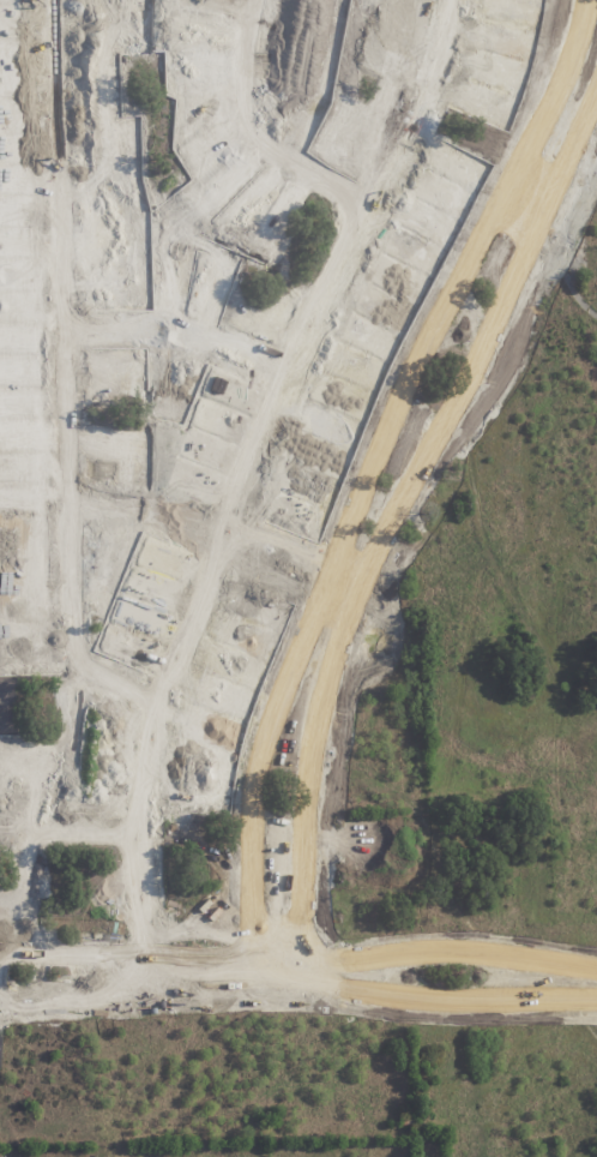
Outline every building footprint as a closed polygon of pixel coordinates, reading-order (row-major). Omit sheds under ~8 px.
[(271,666),(273,660),(281,663),(278,669),(271,666)]
